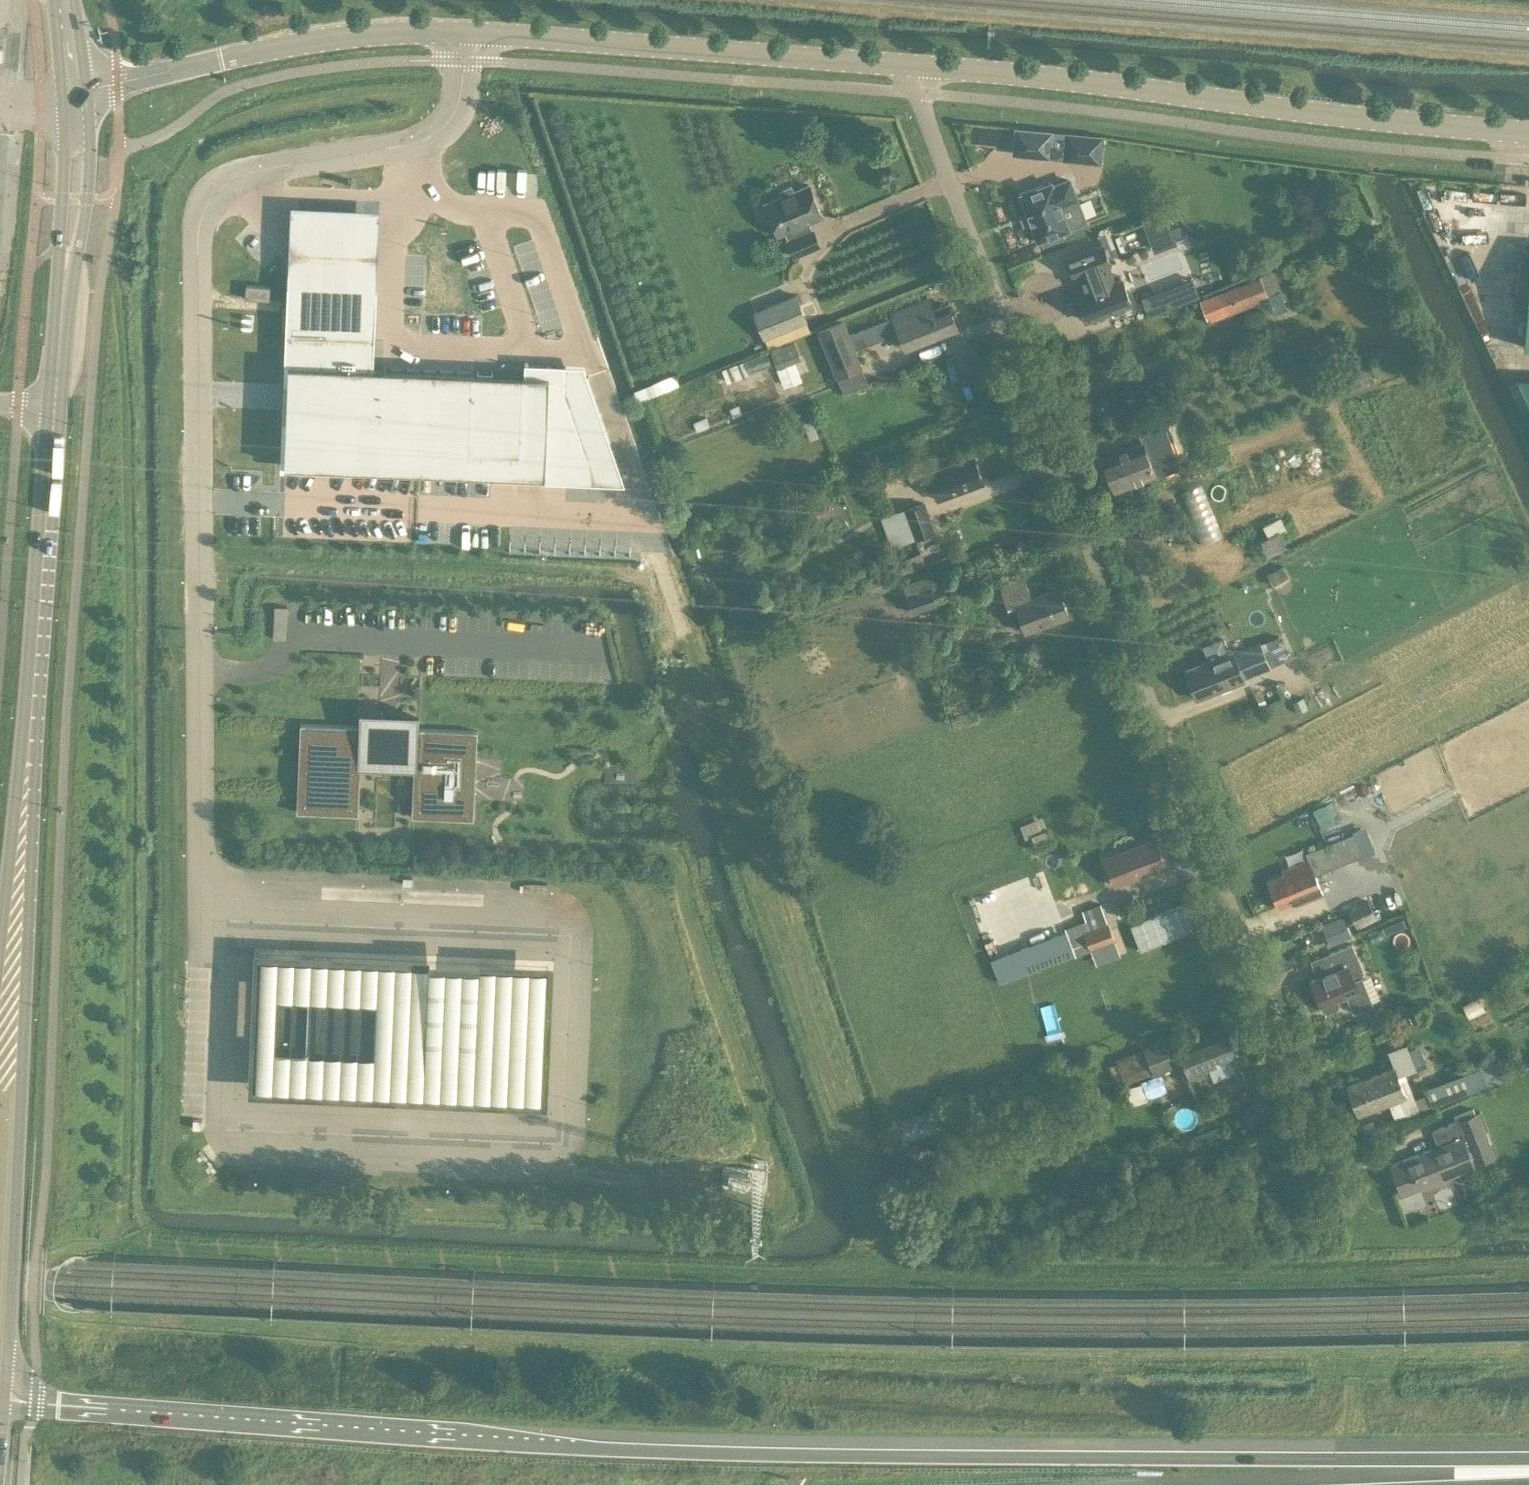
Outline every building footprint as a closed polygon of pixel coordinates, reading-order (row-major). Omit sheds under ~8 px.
[(1049,156),(1051,132),(1016,129),(1014,153),(1049,156)] [(1067,134),(1065,158),(1098,161),(1101,137),(1067,134)] [(1021,194),(1038,240),(1042,238),(1044,243),(1062,236),(1060,231),(1068,228),(1068,227),(1084,221),(1075,198),(1076,197),(1069,179),(1052,186),(1051,183),(1021,194)] [(812,227),(810,222),(821,217),(808,185),(793,192),(790,184),(775,190),(778,198),(764,204),(777,236),(786,232),(788,237),(786,238),(794,256),(822,245),(814,226),(812,227)] [(294,232),(291,285),(374,289),(376,235),(377,214),(295,210),(294,232)] [(1178,225),(1171,228),(1175,239),(1183,236),(1178,225)] [(1084,314),(1086,320),(1131,303),(1122,279),(1114,281),(1108,264),(1109,263),(1102,245),(1067,258),(1074,277),(1080,275),(1086,292),(1077,296),(1079,301),(1075,303),(1080,316),(1084,314)] [(1312,255),(1284,266),(1199,299),(1208,321),(1268,297),(1274,312),(1286,307),(1283,299),(1295,295),(1287,274),(1300,269),(1304,278),(1319,272),(1312,255)] [(1192,277),(1141,297),(1148,315),(1199,295),(1192,277)] [(269,300),(269,296),(270,287),(246,285),(245,298),(269,300)] [(287,397),(285,464),(539,474),(593,477),(564,393),(566,363),(546,363),(525,362),(524,374),(369,368),(374,289),(291,285),(287,397)] [(752,312),(764,340),(808,322),(797,294),(752,312)] [(896,334),(899,330),(906,349),(957,328),(947,305),(932,311),(928,299),(892,313),(893,317),(851,334),(845,320),(818,330),(837,379),(838,378),(844,393),(868,383),(862,368),(864,368),(856,350),(896,334)] [(781,387),(803,378),(789,340),(767,348),(781,387)] [(670,375),(648,383),(651,392),(673,384),(670,375)] [(1513,375),(1528,418),(1528,376),(1513,375)] [(1114,490),(1155,475),(1155,476),(1179,468),(1176,460),(1187,455),(1171,413),(1136,426),(1142,442),(1102,458),(1114,490)] [(928,473),(938,500),(983,483),(973,456),(928,473)] [(1201,486),(1183,494),(1200,538),(1206,536),(1201,523),(1209,520),(1206,513),(1211,511),(1201,486)] [(923,502),(879,519),(891,549),(935,532),(923,502)] [(1263,554),(1286,545),(1274,517),(1259,523),(1264,535),(1257,538),(1263,554)] [(1013,632),(1064,618),(1055,586),(1031,592),(1027,576),(999,584),(1013,632)] [(938,608),(932,588),(928,577),(903,585),(913,615),(938,608)] [(271,636),(286,636),(287,605),(271,604),(271,636)] [(926,621),(916,624),(921,639),(931,636),(926,621)] [(1244,681),(1243,679),(1270,668),(1269,667),(1288,659),(1278,635),(1260,642),(1259,641),(1233,652),(1232,651),(1185,670),(1196,699),(1244,681)] [(476,759),(477,731),(418,728),(419,718),(390,716),(359,715),(359,726),(300,723),(297,812),(359,814),(361,768),(414,770),(412,817),(474,819),(476,759)] [(1304,852),(1307,859),(1280,869),(1281,874),(1266,880),(1277,908),(1293,902),(1294,906),(1324,894),(1313,868),(1321,865),(1323,870),(1361,854),(1352,833),(1304,852)] [(1154,834),(1095,856),(1108,888),(1166,866),(1154,834)] [(1184,921),(1173,895),(1110,919),(1120,945),(1184,921)] [(1357,927),(1376,917),(1367,899),(1347,909),(1357,927)] [(1076,956),(1115,940),(1101,904),(1081,912),(1085,922),(1065,929),(1076,956)] [(1335,941),(1348,936),(1341,918),(1323,925),(1326,932),(1330,931),(1335,941)] [(1327,972),(1309,979),(1320,1007),(1322,1011),(1326,1013),(1336,1009),(1338,1005),(1336,1001),(1347,996),(1353,1012),(1372,1004),(1361,978),(1364,977),(1351,945),(1321,956),(1327,972)] [(393,1059),(396,994),(327,991),(267,988),(264,1053),(393,1059)] [(1383,1003),(1367,1010),(1373,1025),(1389,1019),(1383,1003)] [(1243,1068),(1239,1058),(1240,1057),(1228,1026),(1180,1045),(1176,1033),(1142,1047),(1142,1048),(1114,1059),(1124,1084),(1152,1073),(1153,1075),(1183,1063),(1189,1077),(1209,1070),(1213,1080),(1243,1068)] [(1395,1118),(1420,1109),(1405,1071),(1428,1063),(1427,1061),(1435,1058),(1429,1043),(1420,1047),(1420,1046),(1391,1057),(1394,1067),(1346,1085),(1358,1115),(1389,1103),(1395,1118)] [(1466,1072),(1425,1088),(1432,1106),(1473,1090),(1466,1072)] [(1431,1131),(1437,1146),(1390,1164),(1402,1195),(1474,1167),(1474,1166),(1476,1165),(1498,1156),(1479,1106),(1454,1116),(1455,1121),(1431,1131)] [(922,1108),(890,1121),(897,1140),(930,1127),(922,1108)]
